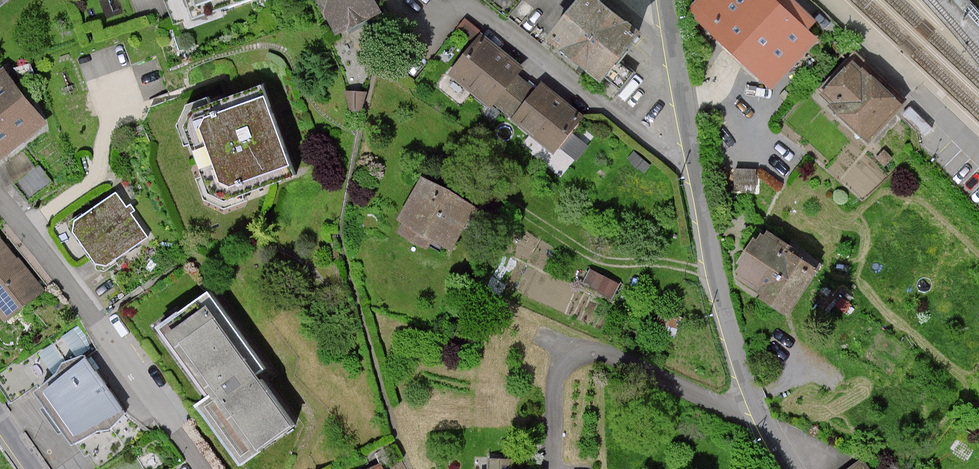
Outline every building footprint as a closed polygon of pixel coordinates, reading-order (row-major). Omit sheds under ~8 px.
[(11,0),(0,0),(0,9),(11,0)] [(187,12),(223,0),(183,0),(187,12)] [(336,34),(379,13),(372,0),(319,0),(336,34)] [(601,0),(576,0),(546,37),(601,82),(641,33),(601,0)] [(787,0),(702,0),(694,9),(780,85),(826,34),(787,0)] [(587,126),(483,40),(450,79),(493,114),(496,110),(558,161),(587,126)] [(865,69),(854,59),(825,91),(836,101),(833,104),(873,140),(908,101),(905,98),(868,65),(865,69)] [(44,130),(0,73),(0,165),(44,130)] [(269,83),(203,105),(199,116),(219,177),(240,188),(300,168),(269,83)] [(477,204),(421,176),(398,220),(404,223),(398,235),(426,249),(430,240),(454,251),(477,204)] [(148,241),(116,193),(70,224),(103,272),(148,241)] [(16,318),(51,289),(0,229),(0,300),(16,318)] [(819,261),(762,230),(735,279),(792,311),(819,261)] [(625,283),(593,270),(587,284),(619,298),(625,283)] [(294,422),(207,301),(168,329),(213,391),(196,403),(238,462),(294,422)] [(63,426),(68,423),(43,386),(97,350),(81,325),(41,351),(57,375),(37,388),(63,426)] [(122,409),(86,360),(46,389),(83,438),(122,409)] [(847,468),(870,468),(862,458),(847,468)]
